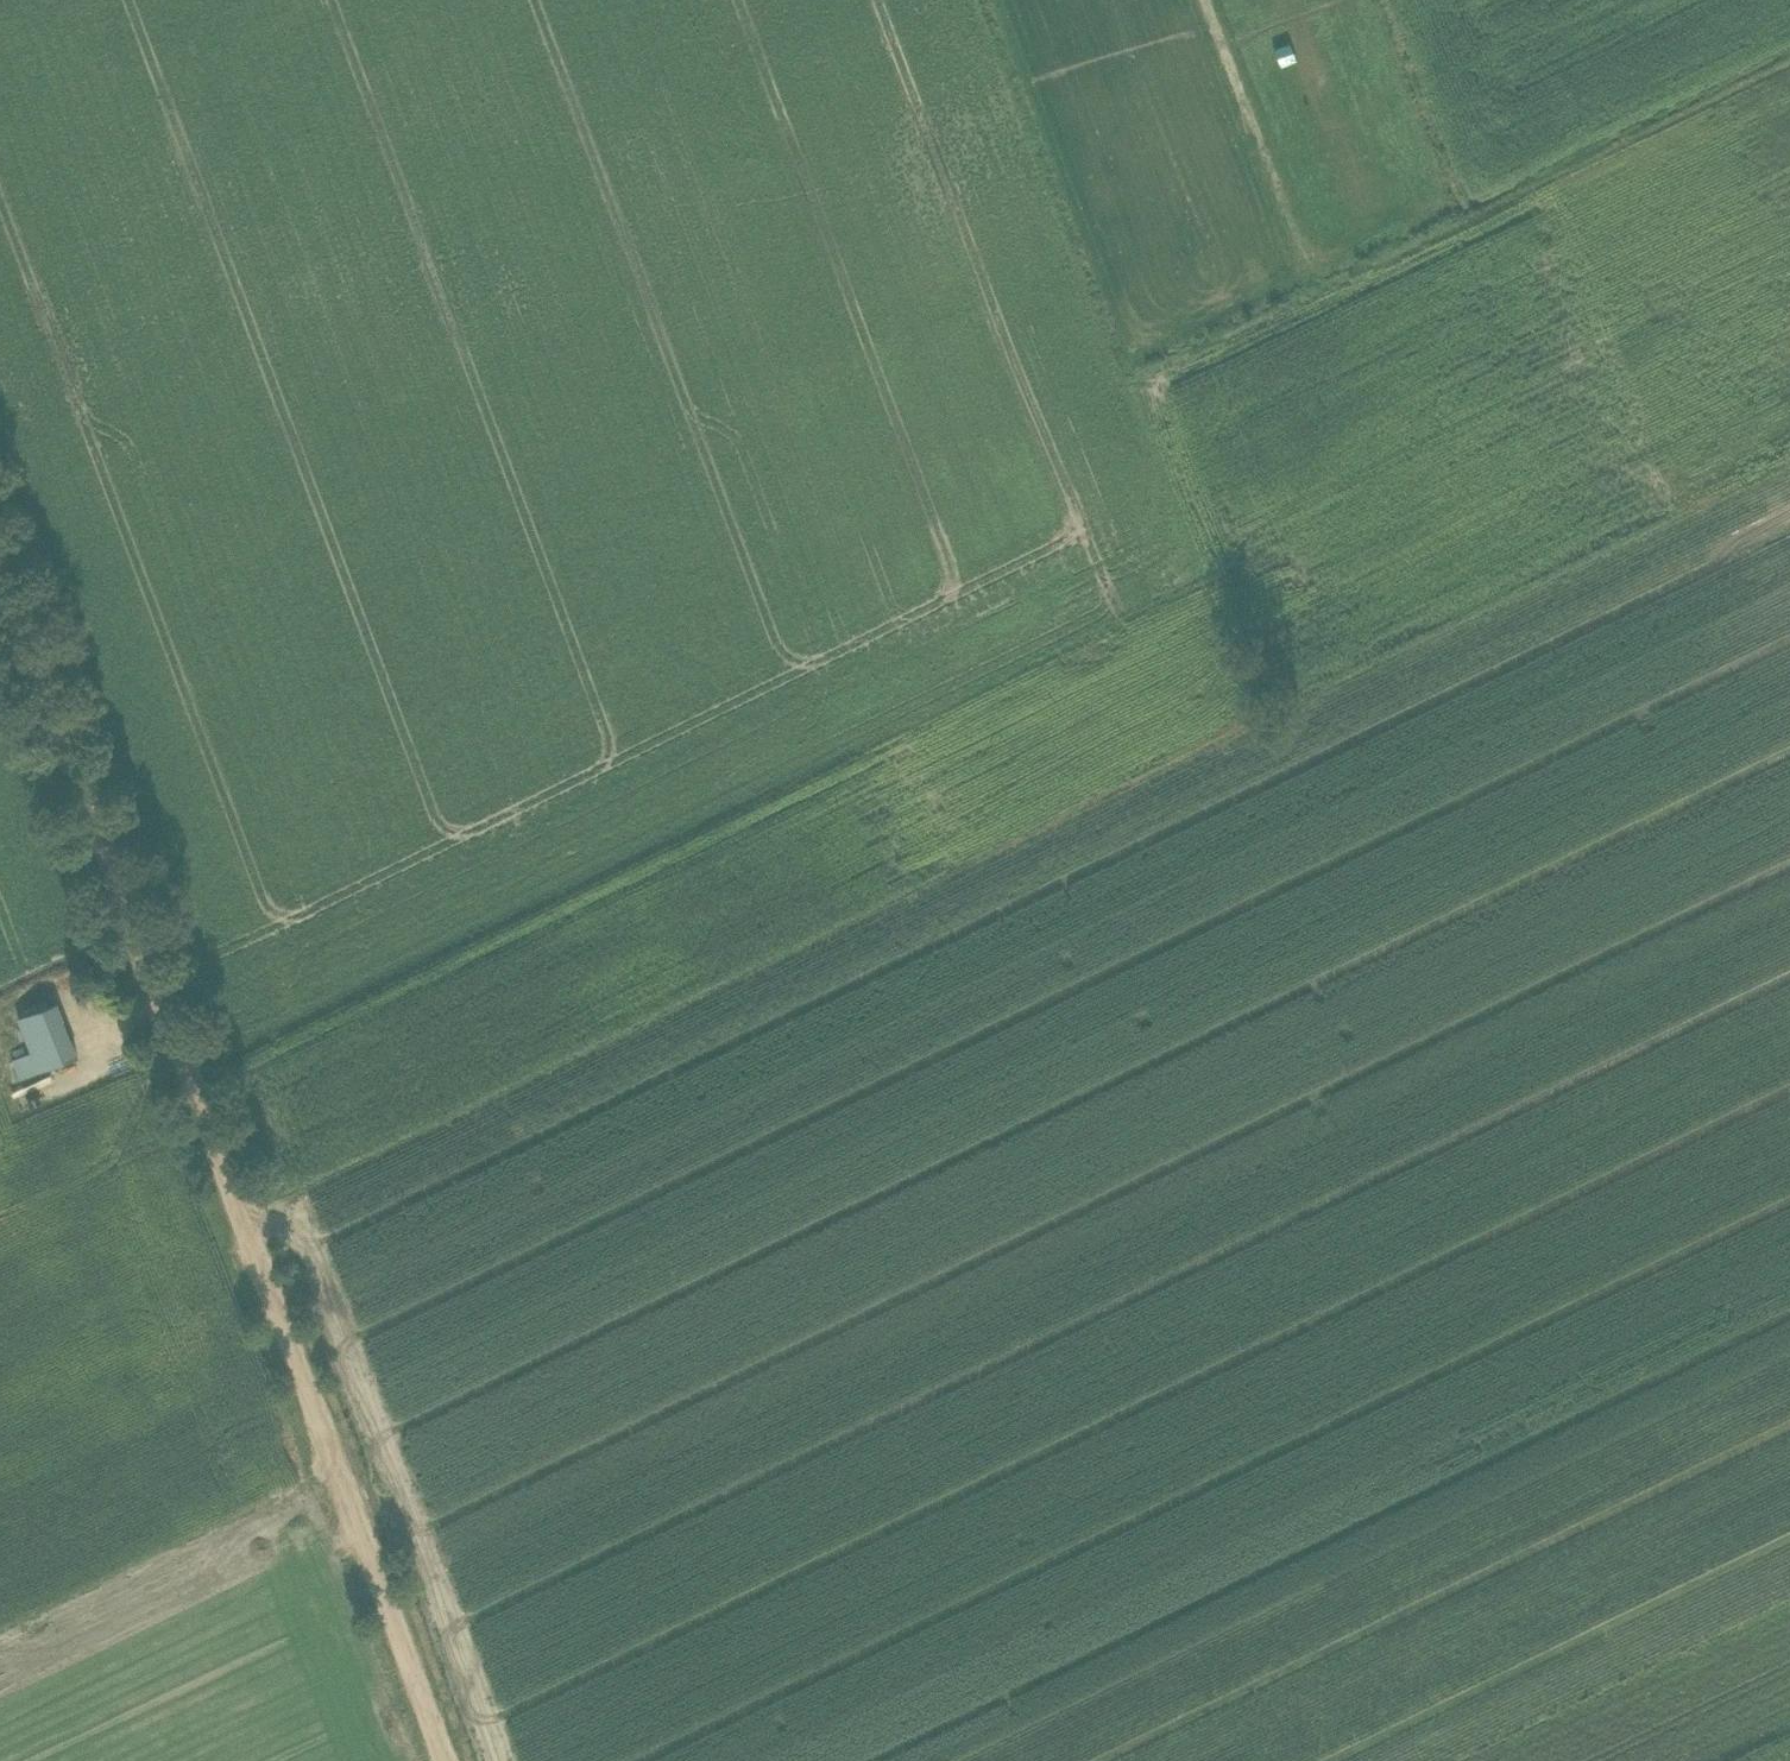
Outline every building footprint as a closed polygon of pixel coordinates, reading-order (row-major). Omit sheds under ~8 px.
[(17,1015),(31,1049),(12,1057),(20,1077),(78,1055),(57,1000),(17,1015)]
